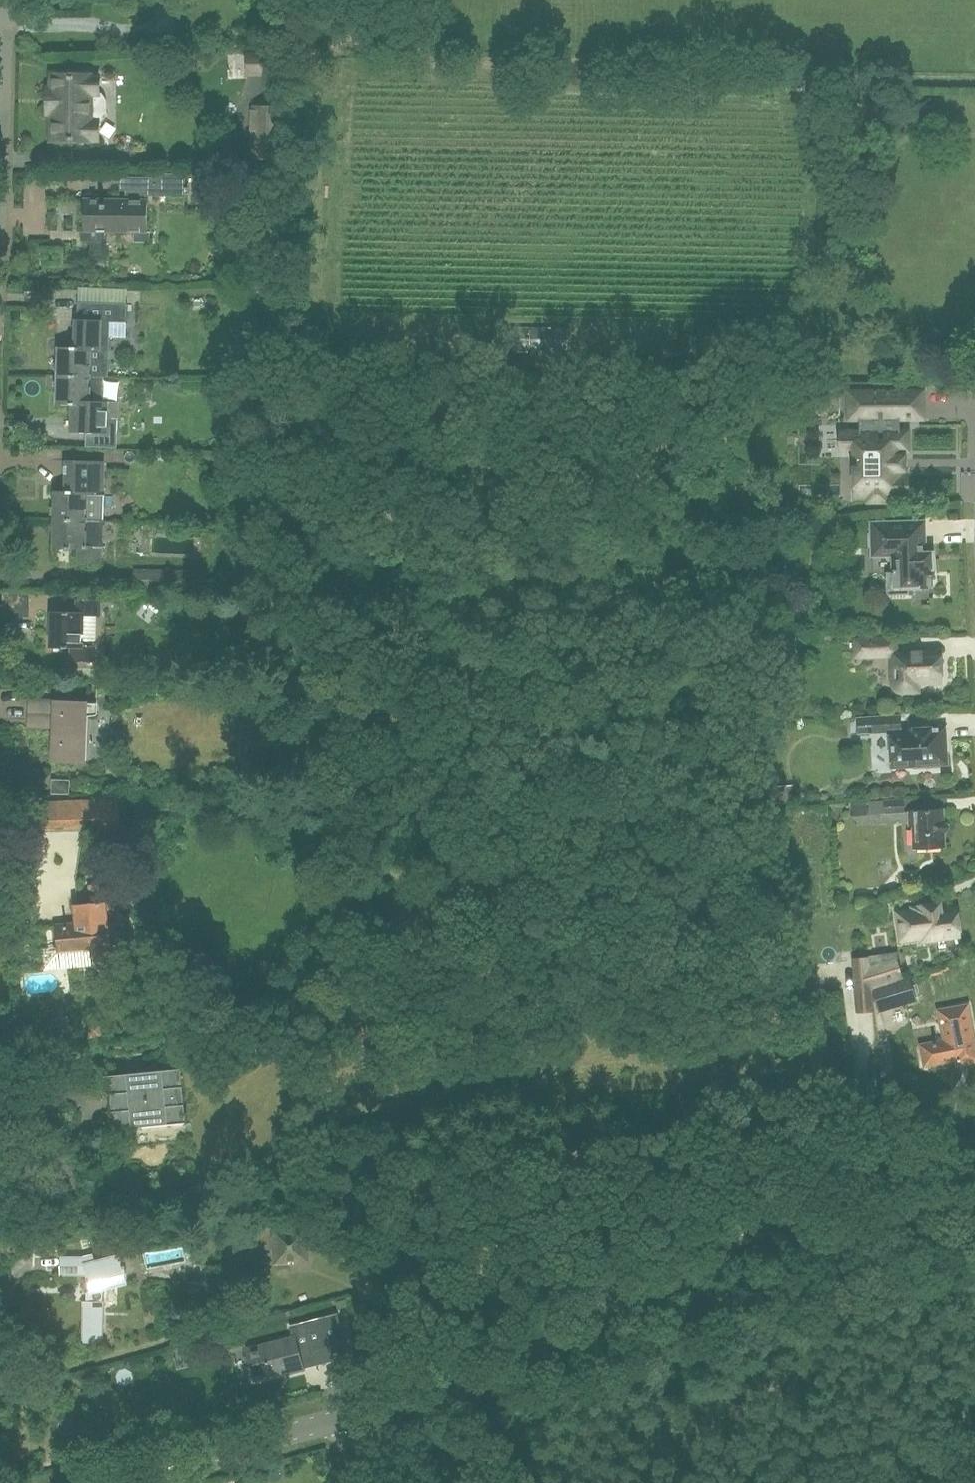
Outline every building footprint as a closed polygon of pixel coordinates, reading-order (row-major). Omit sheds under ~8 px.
[(246,76),(284,74),(283,47),(245,48),(246,76)] [(103,93),(90,93),(90,76),(51,76),(51,140),(91,140),(91,139),(97,139),(97,122),(102,122),(105,119),(108,112),(108,105),(108,101),(106,96),(103,93)] [(931,98),(921,104),(930,118),(939,112),(931,98)] [(252,105),(251,159),(282,160),(284,106),(252,105)] [(126,191),(126,200),(83,199),(83,231),(80,231),(80,241),(90,241),(90,259),(105,260),(105,232),(147,232),(148,200),(147,200),(147,196),(186,196),(186,172),(151,172),(151,177),(120,176),(120,191),(126,191)] [(58,347),(58,378),(103,378),(103,377),(108,377),(109,320),(126,320),(126,303),(126,302),(76,301),(76,302),(76,319),(74,319),(74,347),(58,347)] [(568,327),(514,326),(513,350),(568,352),(568,327)] [(103,401),(103,378),(58,378),(57,405),(73,405),(72,433),(117,434),(118,418),(106,418),(106,401),(103,401)] [(839,431),(839,449),(855,449),(855,465),(852,465),(852,473),(855,473),(856,495),(868,495),(868,501),(888,501),(888,495),(908,495),(908,475),(900,475),(900,470),(904,470),(904,468),(903,468),(903,467),(900,467),(900,459),(903,459),(903,458),(904,458),(904,456),(900,456),(900,450),(908,450),(908,430),(899,430),(899,418),(923,418),(923,390),(849,391),(849,419),(859,418),(859,430),(839,431)] [(103,461),(65,460),(64,491),(55,491),(54,520),(103,521),(104,494),(103,494),(103,461)] [(103,547),(103,521),(54,520),(54,548),(78,549),(78,561),(101,562),(102,547),(103,547)] [(924,521),(872,523),(873,555),(893,555),(894,572),(886,572),(887,595),(909,594),(909,587),(933,586),(932,576),(933,576),(933,551),(925,551),(924,521)] [(188,570),(134,568),(133,589),(187,591),(188,570)] [(100,601),(99,601),(99,590),(77,590),(76,612),(52,612),(51,648),(71,648),(70,661),(94,662),(94,646),(84,646),(84,643),(82,643),(82,635),(84,635),(85,616),(100,616),(100,601)] [(855,639),(855,651),(897,650),(896,638),(855,639)] [(920,683),(942,682),(941,660),(935,660),(935,650),(912,651),(912,653),(889,654),(890,686),(895,695),(921,694),(920,683)] [(319,694),(319,677),(306,677),(306,694),(319,694)] [(56,699),(29,698),(28,728),(55,729),(54,760),(84,761),(85,715),(98,715),(98,703),(56,702),(56,699)] [(901,715),(859,718),(859,732),(890,730),(892,767),(913,766),(913,760),(946,758),(945,734),(938,735),(938,729),(902,731),(901,715)] [(51,779),(51,793),(69,794),(70,779),(51,779)] [(793,786),(772,787),(773,802),(794,801),(793,786)] [(80,799),(82,826),(99,826),(98,798),(80,799)] [(904,799),(869,800),(870,815),(905,813),(904,799)] [(867,802),(852,802),(853,814),(867,813),(867,802)] [(942,809),(909,811),(910,826),(913,825),(914,849),(944,847),(943,833),(946,831),(947,827),(946,824),(943,823),(942,809)] [(117,882),(85,885),(88,905),(75,906),(76,927),(58,929),(60,952),(91,949),(92,960),(95,960),(95,964),(98,967),(105,967),(108,963),(107,959),(111,958),(110,945),(129,943),(126,921),(107,923),(107,912),(121,911),(117,882)] [(914,909),(915,912),(900,914),(902,934),(922,932),(923,938),(956,935),(953,910),(944,911),(943,901),(924,903),(925,908),(914,909)] [(852,958),(856,1012),(875,1011),(873,986),(905,976),(899,957),(898,951),(852,958)] [(905,976),(873,986),(881,1012),(917,1000),(910,975),(905,976)] [(948,1010),(948,1011),(939,1013),(943,1030),(953,1028),(955,1040),(922,1046),(926,1063),(957,1057),(958,1063),(974,1060),(974,1052),(967,1006),(948,1010)] [(101,1022),(86,1023),(87,1038),(102,1036),(101,1022)] [(180,1067),(107,1075),(115,1147),(187,1140),(180,1067)] [(301,1231),(271,1233),(273,1263),(303,1261),(301,1231)] [(123,1265),(120,1255),(94,1261),(93,1255),(82,1258),(61,1258),(60,1274),(87,1274),(91,1292),(87,1292),(87,1301),(83,1301),(83,1343),(102,1343),(103,1302),(102,1302),(102,1290),(127,1284),(125,1274),(127,1274),(125,1265),(123,1265)] [(345,1299),(334,1302),(336,1310),(347,1307),(345,1299)] [(295,1337),(247,1349),(254,1379),(282,1372),(282,1374),(303,1369),(300,1357),(311,1355),(310,1351),(342,1343),(335,1317),(292,1327),(295,1337)]
